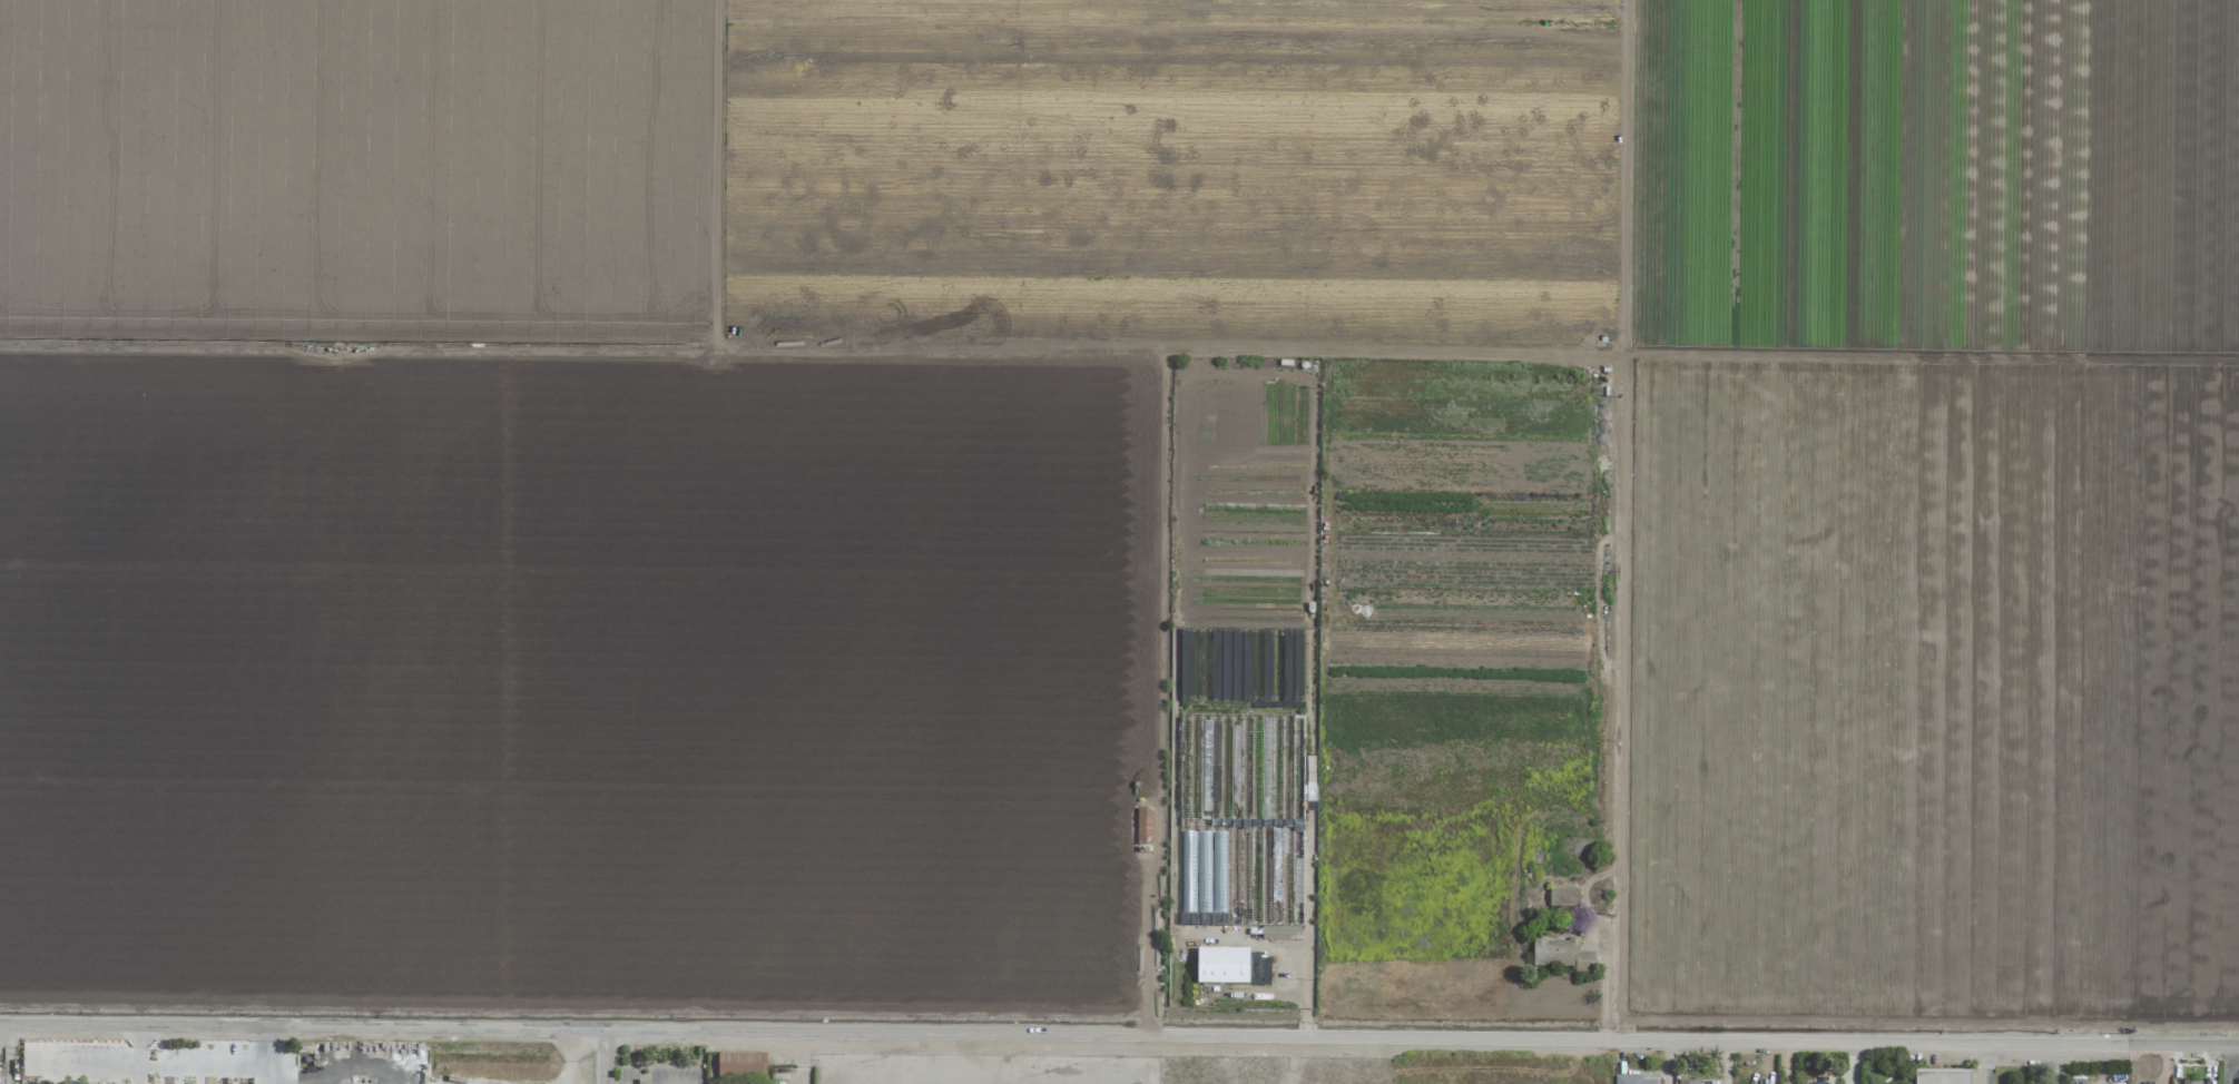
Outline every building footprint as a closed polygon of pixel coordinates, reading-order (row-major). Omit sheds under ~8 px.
[(1226,914),(1225,884),(1212,884),(1213,915),(1226,914)] [(1579,890),(1549,890),(1549,908),(1579,908),(1579,890)] [(1594,953),(1579,953),(1579,940),(1532,940),(1532,968),(1574,968),(1574,974),(1594,974),(1594,953)] [(1196,985),(1268,986),(1269,959),(1259,959),(1259,951),(1196,950),(1196,985)] [(766,1055),(717,1054),(717,1083),(765,1083),(766,1055)] [(1970,1072),(1915,1072),(1915,1083),(1970,1083),(1970,1072)]
